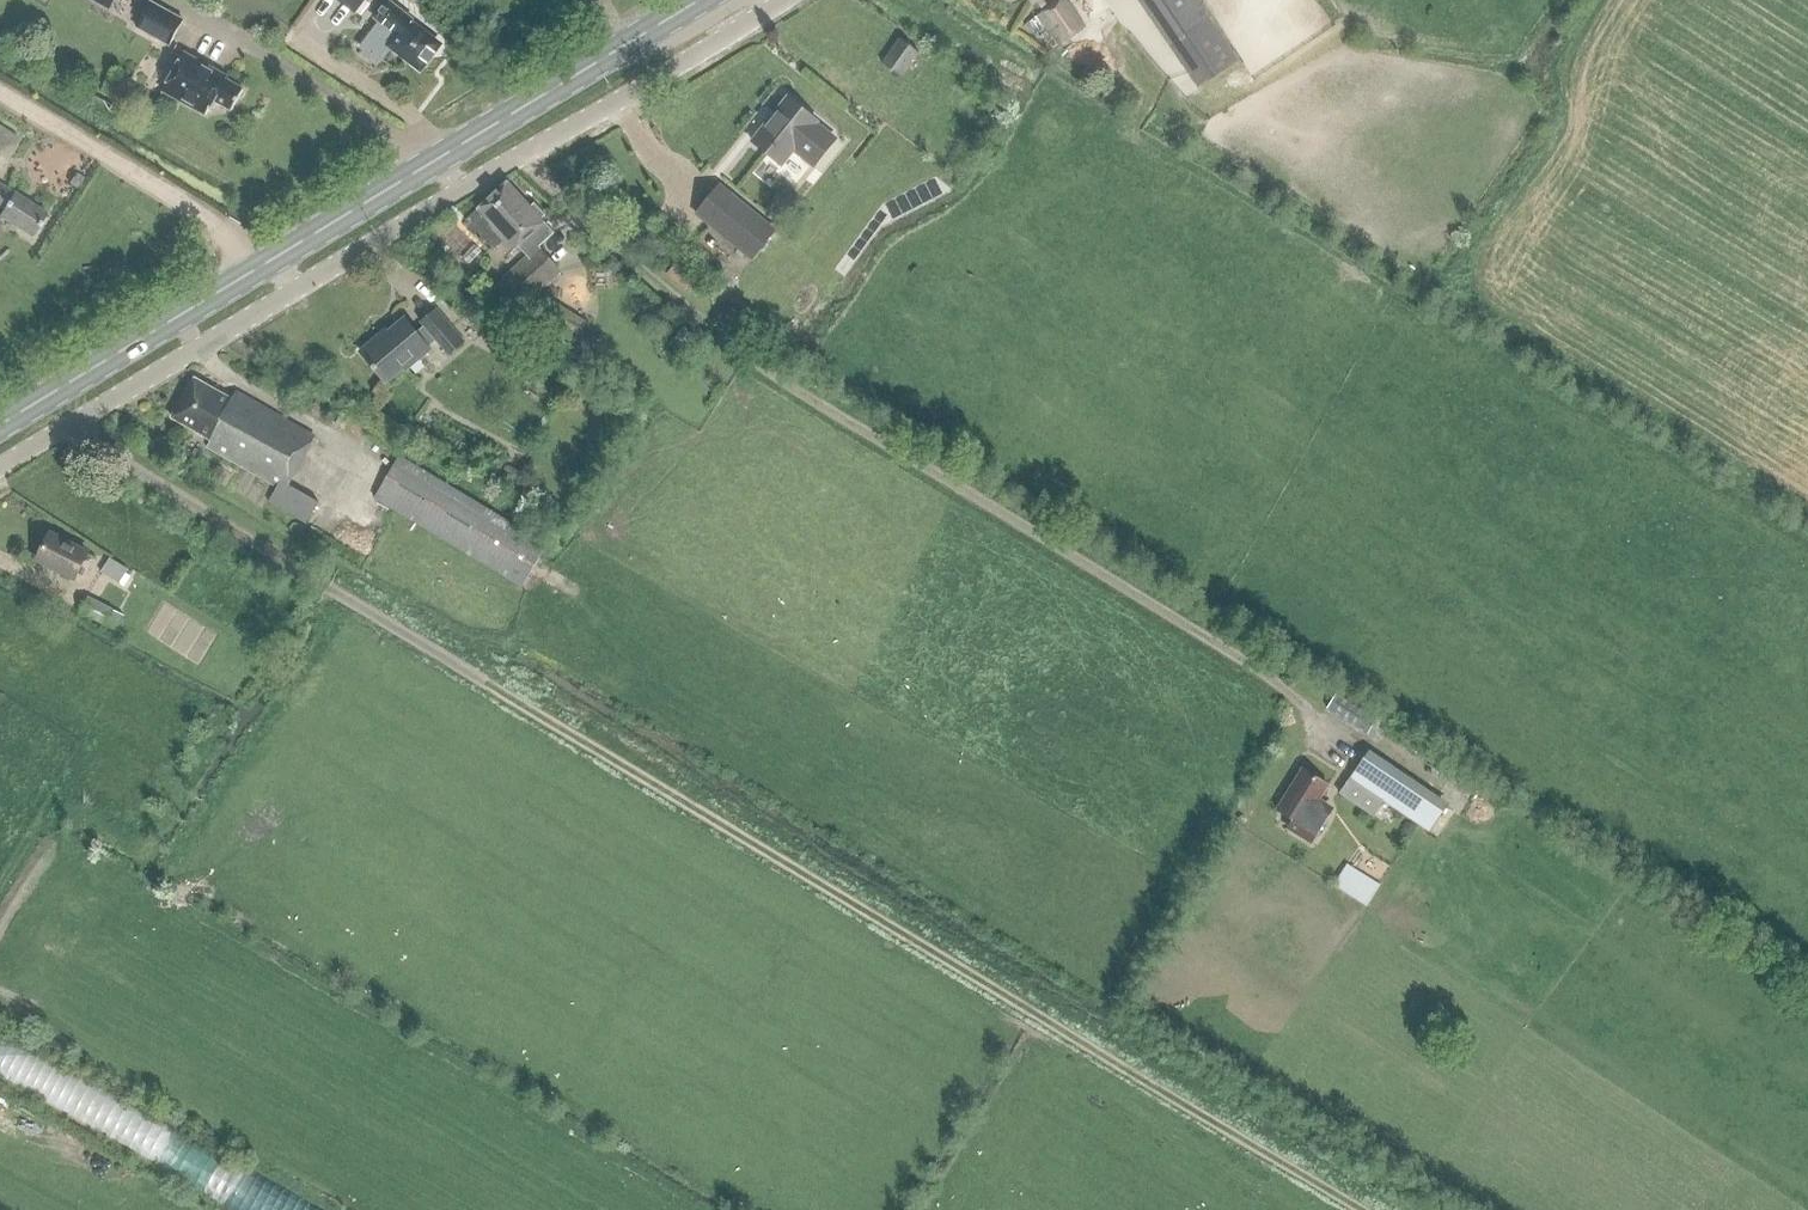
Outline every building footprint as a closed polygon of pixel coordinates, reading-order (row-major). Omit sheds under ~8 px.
[(169,46),(184,20),(150,0),(135,26),(169,46)] [(356,11),(364,0),(341,0),(356,11)] [(1033,3),(1037,1),(1043,10),(1039,13),(1060,43),(1084,26),(1065,0),(1059,0),(1048,7),(1043,0),(1030,0),(1033,3)] [(1238,59),(1197,0),(1136,0),(1197,88),(1238,59)] [(375,18),(398,35),(390,46),(420,69),(438,44),(423,32),(424,31),(410,20),(411,19),(388,1),(375,18)] [(899,38),(882,62),(901,77),(919,52),(899,38)] [(206,114),(214,99),(232,109),(243,89),(213,73),(214,70),(184,53),(163,90),(206,114)] [(765,124),(752,141),(780,165),(794,148),(812,162),(831,138),(814,123),(817,120),(788,97),(787,98),(788,99),(767,125),(765,124)] [(17,140),(0,129),(0,167),(17,140)] [(477,209),(466,220),(468,222),(468,225),(471,229),(475,230),(483,238),(483,237),(493,248),(499,242),(509,253),(518,251),(527,256),(495,286),(518,311),(560,271),(537,246),(536,248),(526,238),(544,222),(507,181),(477,209)] [(0,218),(31,237),(46,213),(13,192),(12,193),(0,185),(0,218)] [(711,222),(754,257),(773,232),(730,197),(711,222)] [(530,321),(570,345),(585,321),(545,296),(530,321)] [(464,341),(436,308),(421,322),(424,326),(416,333),(403,318),(386,332),(384,330),(359,351),(386,382),(403,367),(405,370),(430,349),(425,344),(433,337),(448,355),(464,341)] [(211,439),(206,446),(278,485),(269,501),(306,522),(318,500),(288,483),(314,437),(235,392),(231,399),(194,378),(171,417),(211,439)] [(550,547),(398,456),(384,482),(374,497),(521,586),(550,547)] [(518,485),(524,474),(508,466),(502,477),(518,485)] [(75,579),(88,553),(49,534),(36,559),(75,579)] [(126,573),(128,570),(112,559),(103,573),(123,586),(130,575),(126,573)] [(88,596),(80,611),(106,624),(115,629),(123,614),(114,609),(88,596)] [(1364,732),(1375,714),(1337,691),(1326,708),(1364,732)] [(1349,778),(1384,801),(1429,831),(1449,801),(1369,748),(1349,778)] [(1301,769),(1276,810),(1291,819),(1285,828),(1310,843),(1328,813),(1315,805),(1328,785),(1301,769)] [(1349,778),(1340,792),(1368,811),(1375,815),(1384,801),(1349,778)] [(1332,883),(1367,903),(1380,881),(1346,861),(1332,883)] [(189,1176),(192,1169),(219,1183),(227,1168),(212,1160),(215,1155),(0,1042),(0,1077),(189,1176)] [(237,1171),(221,1209),(223,1209),(329,1209),(237,1171)]
